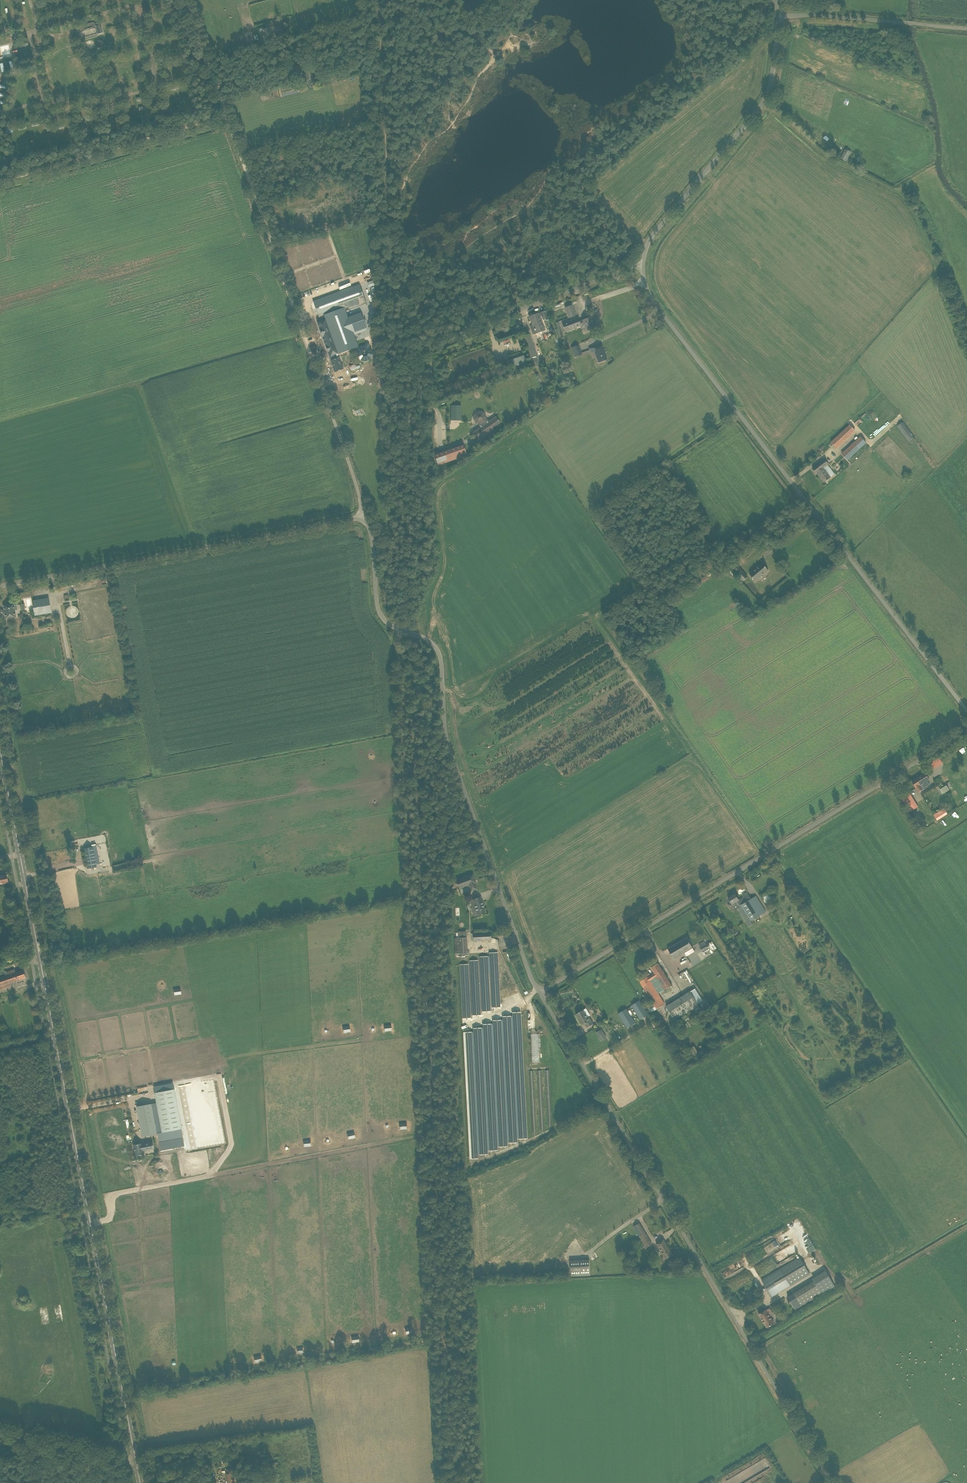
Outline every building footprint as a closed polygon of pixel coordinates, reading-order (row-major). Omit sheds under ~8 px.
[(94,22),(80,25),(81,27),(78,28),(76,31),(77,34),(78,39),(83,38),(82,33),(83,32),(94,28),(96,30),(97,34),(103,33),(101,27),(100,25),(97,23),(94,23),(94,22)] [(22,58),(19,43),(14,45),(14,48),(13,48),(13,50),(14,54),(15,54),(17,59),(22,58)] [(330,73),(338,65),(332,59),(324,66),(330,73)] [(299,66),(294,67),(298,79),(299,82),(300,84),(307,81),(307,80),(309,79),(307,72),(306,71),(305,71),(303,65),(299,66)] [(846,150),(841,159),(845,161),(850,152),(846,150)] [(314,303),(313,303),(319,317),(320,317),(322,321),(320,321),(317,323),(319,329),(322,337),(326,346),(325,346),(328,352),(329,357),(330,356),(338,354),(358,347),(354,335),(354,334),(353,330),(365,326),(365,325),(361,313),(348,317),(345,311),(366,303),(360,286),(314,303)] [(572,305),(565,308),(569,318),(576,315),(572,305)] [(535,334),(545,330),(540,316),(541,316),(543,320),(547,319),(544,311),(540,312),(540,313),(538,313),(529,317),(532,326),(530,327),(533,334),(535,333),(535,334)] [(578,318),(562,324),(565,332),(585,325),(587,330),(594,327),(591,317),(579,322),(578,318)] [(534,349),(529,336),(523,338),(528,350),(527,351),(528,353),(529,352),(529,351),(533,349),(534,349)] [(607,360),(601,344),(593,347),(598,363),(607,360)] [(582,355),(578,345),(571,348),(575,357),(582,355)] [(361,354),(356,356),(359,365),(364,362),(361,354)] [(525,362),(523,356),(511,360),(513,366),(525,362)] [(343,369),(339,358),(331,360),(335,372),(343,369)] [(451,405),(451,420),(461,420),(461,405),(451,405)] [(497,417),(487,424),(486,422),(487,416),(484,412),(479,411),(474,414),(473,419),(477,424),(482,425),(482,424),(484,426),(473,433),(477,439),(485,434),(486,435),(494,429),(493,428),(501,423),(497,417)] [(897,426),(909,442),(915,438),(903,422),(897,426)] [(855,431),(850,425),(832,442),(837,448),(855,431)] [(866,442),(861,437),(843,454),(848,459),(866,442)] [(438,466),(468,455),(464,445),(434,455),(438,466)] [(835,474),(828,465),(828,464),(824,459),(812,468),(816,473),(817,473),(824,482),(831,477),(835,474)] [(768,570),(762,563),(749,574),(755,581),(768,570)] [(748,577),(739,566),(739,567),(736,564),(732,568),(735,570),(734,571),(743,581),(748,577)] [(51,613),(49,598),(32,601),(35,615),(51,613)] [(16,617),(14,604),(4,606),(6,619),(16,617)] [(67,618),(77,618),(77,606),(67,606),(67,618)] [(942,763),(939,759),(930,765),(932,769),(942,763)] [(928,781),(929,780),(925,773),(911,781),(916,788),(918,792),(925,788),(930,785),(928,781)] [(940,790),(943,794),(950,790),(947,785),(940,790)] [(909,812),(918,807),(909,792),(901,797),(909,812)] [(937,820),(948,814),(944,808),(934,815),(937,820)] [(95,865),(100,864),(97,845),(92,846),(92,847),(84,848),(88,868),(96,867),(95,865)] [(8,883),(7,874),(0,876),(0,884),(8,883)] [(468,875),(456,880),(459,889),(475,883),(476,883),(473,874),(468,875)] [(762,897),(765,902),(772,899),(769,893),(762,897)] [(746,922),(765,910),(756,896),(749,900),(747,898),(742,901),(741,900),(740,901),(735,894),(728,898),(730,902),(727,904),(730,909),(736,905),(738,908),(737,908),(746,922)] [(476,898),(472,899),(478,916),(481,914),(485,913),(484,908),(485,907),(481,896),(476,898)] [(491,940),(490,932),(473,933),(474,941),(491,940)] [(457,938),(455,938),(455,954),(456,953),(467,953),(467,937),(459,938),(458,938),(457,938)] [(674,959),(693,948),(687,938),(668,949),(674,959)] [(709,943),(700,948),(703,951),(708,948),(707,946),(710,945),(709,943)] [(460,964),(462,1023),(465,1023),(474,1019),(492,1012),(501,1009),(501,1003),(497,993),(497,989),(500,988),(498,951),(489,952),(490,974),(489,971),(488,955),(479,956),(480,974),(479,972),(478,959),(469,960),(469,963),(460,964)] [(687,956),(676,962),(680,968),(691,962),(687,956)] [(658,994),(671,986),(658,963),(651,967),(654,973),(648,977),(640,982),(656,1009),(664,1004),(658,994)] [(14,969),(6,972),(7,975),(0,978),(0,990),(11,986),(10,983),(12,982),(13,985),(16,984),(15,981),(25,978),(23,970),(15,973),(14,969)] [(505,987),(500,997),(510,1001),(515,991),(505,987)] [(699,1006),(690,992),(666,1006),(675,1021),(699,1006)] [(642,1004),(639,1001),(632,1006),(640,1019),(648,1014),(642,1004)] [(522,1009),(464,1028),(464,1059),(466,1058),(468,1060),(468,1056),(473,1056),(473,1055),(478,1055),(478,1053),(479,1055),(483,1055),(483,1054),(486,1054),(489,1051),(493,1056),(493,1042),(495,1049),(499,1048),(500,1049),(503,1049),(507,1049),(508,1049),(513,1047),(514,1052),(519,1052),(523,1065),(522,1009)] [(627,1028),(635,1023),(626,1009),(619,1014),(627,1028)] [(593,1024),(589,1017),(588,1017),(586,1014),(583,1010),(576,1014),(582,1025),(585,1024),(587,1027),(593,1024)] [(596,1032),(601,1041),(607,1038),(601,1029),(596,1032)] [(539,1033),(531,1033),(532,1062),(540,1061),(539,1033)] [(688,1050),(691,1057),(696,1055),(693,1048),(688,1050)] [(157,1133),(151,1104),(136,1106),(142,1136),(157,1133)] [(526,1113),(518,1114),(519,1138),(527,1138),(526,1113)] [(508,1121),(509,1142),(517,1142),(517,1117),(514,1117),(514,1121),(511,1121),(511,1120),(508,1121)] [(480,1123),(480,1154),(488,1154),(487,1122),(480,1123)] [(489,1150),(498,1150),(497,1123),(492,1124),(488,1124),(489,1150)] [(499,1146),(507,1146),(506,1123),(498,1124),(499,1146)] [(469,1159),(478,1158),(477,1126),(468,1126),(469,1159)] [(133,1145),(135,1156),(144,1154),(144,1151),(154,1149),(152,1141),(133,1145)] [(646,1247),(652,1244),(639,1223),(633,1227),(646,1247)] [(673,1255),(663,1239),(656,1243),(665,1259),(673,1255)] [(810,1274),(800,1257),(761,1280),(771,1297),(810,1274)] [(571,1276),(590,1275),(589,1260),(570,1261),(571,1276)] [(800,1304),(819,1293),(813,1282),(793,1293),(800,1304)] [(793,1293),(788,1296),(795,1309),(801,1306),(800,1304),(793,1293)] [(767,1327),(774,1323),(766,1309),(759,1314),(767,1327)] [(227,1482),(234,1482),(233,1473),(226,1474),(227,1482)]
